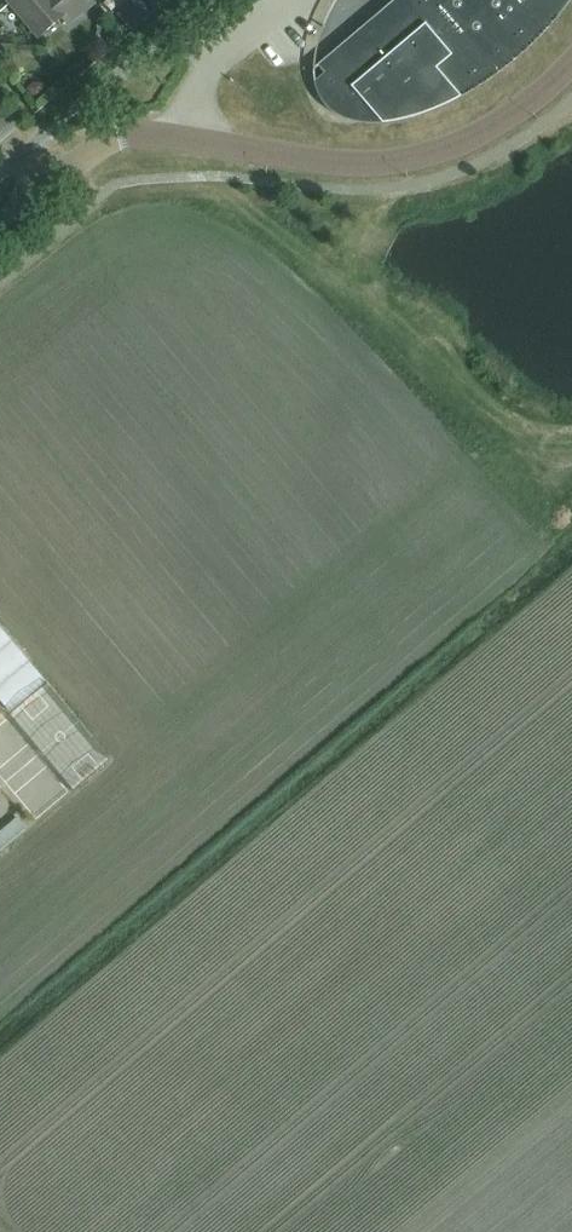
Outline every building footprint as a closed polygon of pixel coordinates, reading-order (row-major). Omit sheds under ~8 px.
[(93,0),(8,0),(40,37),(63,17),(69,25),(95,2),(93,0)] [(117,14),(131,31),(150,15),(138,0),(134,0),(117,14)] [(386,123),(419,116),(448,104),(472,91),(500,72),(525,52),(546,31),(566,8),(571,0),(393,0),(314,67),(315,82),(315,85),(321,99),(322,100),(331,110),(334,113),(339,116),(347,120),(355,122),(358,122),(374,123),(386,123)] [(0,835),(0,851),(25,831),(17,821),(0,835)]
